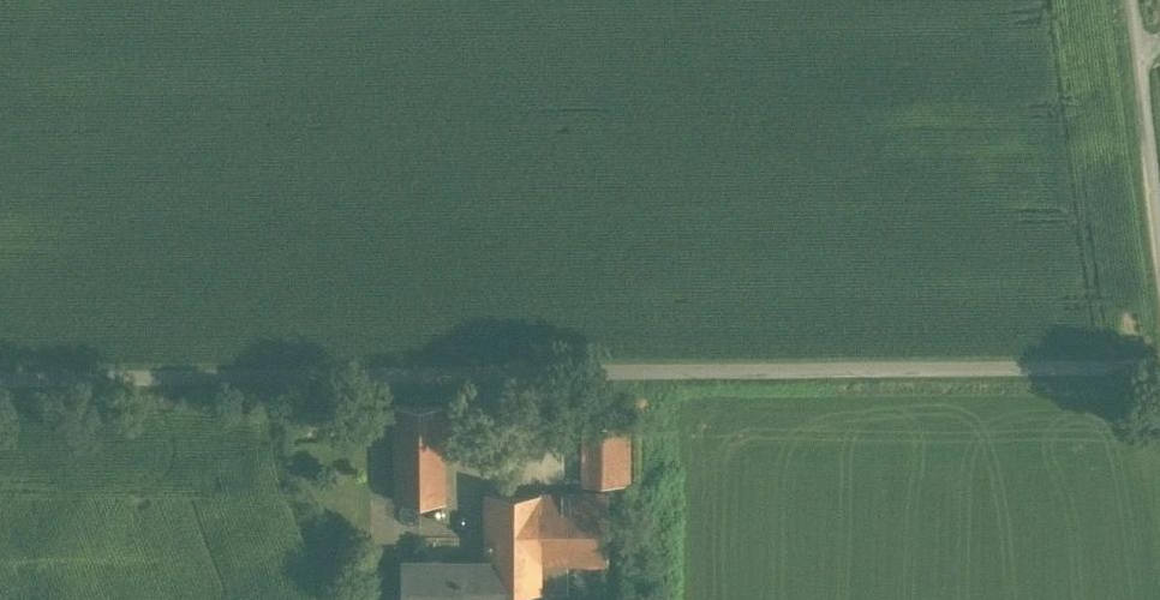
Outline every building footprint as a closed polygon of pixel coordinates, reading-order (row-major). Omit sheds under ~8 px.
[(443,399),(395,399),(396,496),(444,495),(443,399)] [(626,421),(586,421),(586,480),(626,480),(626,421)] [(540,488),(487,488),(487,556),(487,584),(540,584),(540,579),(540,556),(540,488)] [(607,488),(540,488),(540,556),(574,556),(607,556),(607,488)] [(403,555),(403,599),(463,599),(463,583),(463,556),(463,555),(403,555)] [(487,556),(463,556),(463,583),(487,584),(487,556)] [(574,556),(540,556),(540,579),(573,579),(574,556)] [(625,567),(606,568),(608,592),(626,591),(625,567)]
